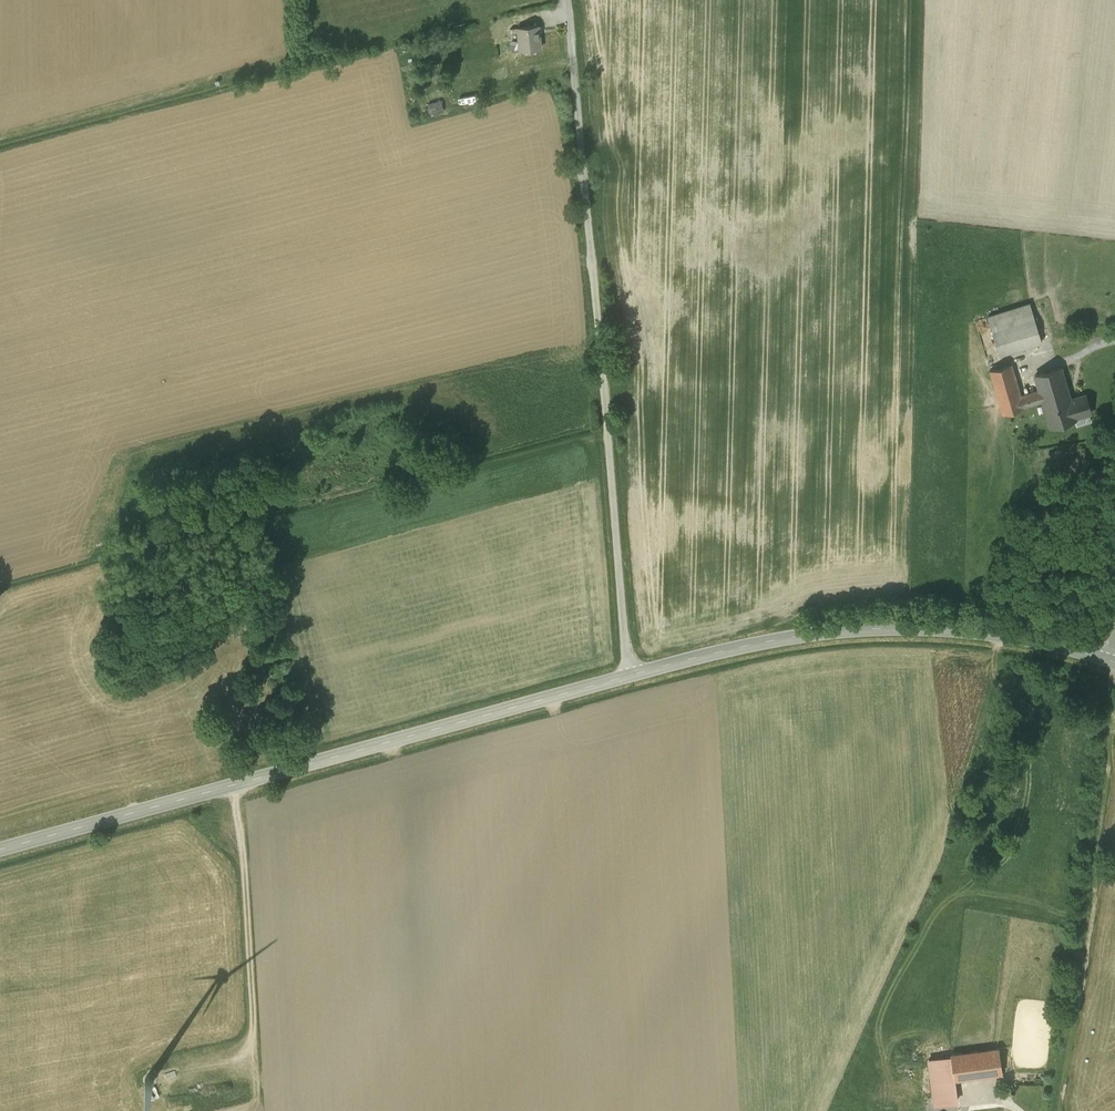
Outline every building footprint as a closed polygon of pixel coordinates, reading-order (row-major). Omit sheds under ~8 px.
[(540,24),(517,26),(519,50),(542,48),(540,24)] [(1003,348),(1046,335),(1033,297),(991,311),(1003,348)] [(1024,385),(1016,357),(992,364),(1006,408),(1047,396),(1054,421),(1097,408),(1090,384),(1074,389),(1065,360),(1038,369),(1041,380),(1024,385)] [(1001,1041),(953,1047),(957,1074),(1004,1068),(1001,1041)] [(936,1109),(937,1110),(1005,1110),(1004,1101),(936,1109)]
